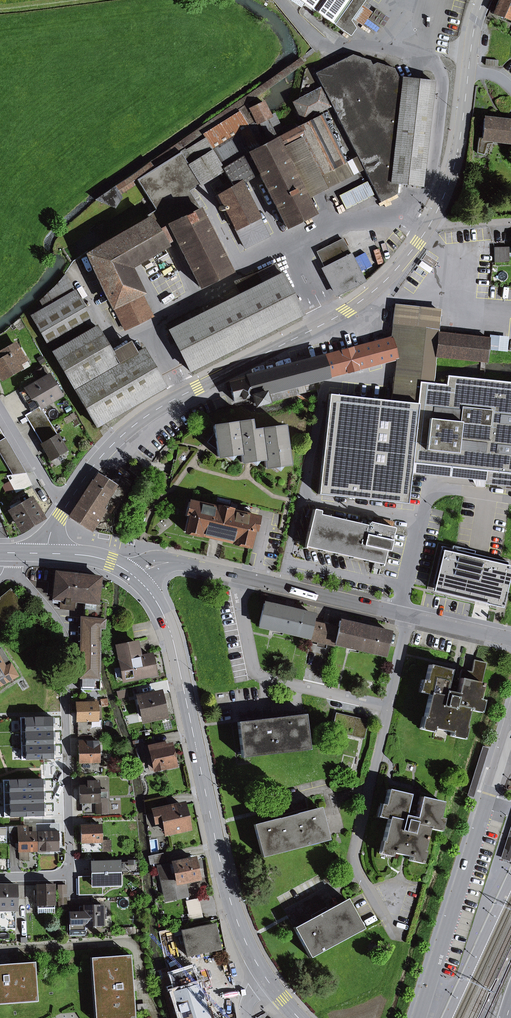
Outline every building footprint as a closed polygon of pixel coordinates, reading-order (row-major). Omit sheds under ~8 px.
[(343,30),(350,20),(352,18),(361,5),(365,0),(300,0),(343,30)] [(493,13),(510,20),(510,0),(499,0),(493,13)] [(352,18),(361,24),(370,12),(361,5),(352,18)] [(350,36),(355,28),(350,20),(343,30),(350,36)] [(421,186),(433,81),(402,78),(401,84),(394,68),(376,62),(372,65),(369,60),(352,54),(315,73),(357,156),(359,161),(363,169),(380,202),(397,194),(398,183),(408,184),(421,186)] [(134,184),(132,182),(262,92),(283,78),(299,66),(304,63),(300,58),(283,69),(95,199),(96,200),(114,208),(121,197),(119,194),(134,184)] [(302,119),(329,105),(321,89),(294,102),(302,119)] [(345,162),(321,115),(294,128),(292,124),(282,129),(274,114),(270,116),(266,108),(262,101),(249,108),(256,122),(248,126),(239,111),(203,134),(205,137),(221,164),(223,167),(222,168),(222,169),(228,178),(229,179),(232,185),(231,186),(216,198),(221,206),(223,205),(227,213),(245,247),(268,236),(241,182),(249,177),(258,172),(266,187),(277,210),(286,227),(299,220),(314,213),(307,199),(306,198),(280,147),(301,137),(309,153),(319,175),(345,162)] [(248,126),(256,122),(249,108),(248,106),(239,111),(248,126)] [(492,140),(510,142),(510,118),(510,119),(484,116),(482,138),(483,139),(483,138),(492,139),(492,140)] [(222,168),(223,167),(221,164),(205,137),(180,152),(200,184),(222,169),(222,168)] [(357,156),(345,162),(319,175),(309,153),(301,137),(280,147),(306,198),(307,199),(363,169),(359,161),(357,156)] [(477,152),(483,154),(487,144),(492,144),(492,140),(492,139),(483,138),(483,139),(482,138),(478,138),(477,152)] [(189,191),(200,184),(180,152),(137,179),(147,196),(151,202),(154,208),(155,209),(147,215),(149,218),(88,254),(125,329),(137,323),(152,316),(132,275),(128,267),(132,264),(166,244),(165,244),(170,241),(175,238),(200,287),(230,271),(224,259),(210,231),(202,216),(199,210),(200,209),(189,191)] [(348,208),(376,194),(369,180),(341,193),(348,208)] [(317,253),(338,295),(365,281),(343,240),(317,253)] [(494,262),(509,262),(508,247),(494,247),(494,262)] [(363,268),(374,263),(369,251),(357,257),(363,268)] [(169,330),(190,370),(301,314),(281,274),(277,275),(273,265),(257,273),(237,280),(243,292),(224,302),(170,330),(169,330)] [(57,285),(61,294),(73,287),(65,275),(57,285)] [(40,301),(42,305),(61,294),(57,285),(40,301)] [(31,316),(50,349),(94,324),(75,291),(31,316)] [(224,302),(223,299),(206,308),(204,306),(167,325),(170,330),(207,311),(224,302)] [(483,361),(486,361),(488,339),(437,333),(440,312),(394,307),(392,326),(390,338),(276,368),(245,376),(246,377),(226,383),(225,384),(227,390),(231,390),(234,401),(247,397),(248,401),(249,403),(253,401),(254,406),(316,389),(314,380),(395,358),(391,401),(417,404),(421,370),(433,372),(434,368),(435,356),(483,361)] [(52,352),(96,426),(165,386),(153,365),(143,349),(136,353),(118,363),(112,353),(106,344),(96,326),(52,352)] [(118,363),(136,353),(129,343),(112,353),(118,363)] [(2,379),(21,368),(16,360),(22,357),(14,344),(1,352),(4,357),(0,360),(0,375),(2,379)] [(31,412),(41,407),(60,395),(44,367),(36,372),(41,380),(19,393),(31,412)] [(480,380),(471,379),(447,376),(447,381),(446,385),(432,384),(432,382),(433,377),(433,372),(421,370),(417,404),(410,473),(424,475),(424,474),(425,465),(475,470),(486,471),(485,481),(485,483),(510,486),(510,383),(480,380)] [(407,504),(410,473),(417,404),(391,401),(329,394),(318,494),(407,504)] [(42,444),(57,435),(41,407),(31,412),(25,416),(32,427),(42,444)] [(210,442),(216,446),(218,457),(224,456),(230,460),(235,454),(240,453),(247,452),(244,431),(250,430),(249,420),(213,426),(215,436),(210,442)] [(288,464),(283,426),(250,430),(244,431),(247,452),(240,453),(241,462),(248,461),(252,464),(254,466),(258,460),(264,459),(265,467),(271,467),(278,471),(282,465),(288,464)] [(50,460),(66,450),(57,435),(42,444),(41,444),(50,460)] [(5,437),(0,440),(0,453),(12,474),(6,475),(16,493),(33,484),(5,437)] [(128,469),(140,479),(145,473),(133,464),(128,469)] [(424,474),(485,481),(486,471),(475,470),(425,465),(424,474)] [(109,494),(120,501),(129,483),(116,475),(111,483),(98,475),(69,516),(89,529),(89,527),(92,529),(106,507),(101,504),(103,501),(104,502),(109,494)] [(22,529),(40,518),(38,514),(33,505),(26,494),(18,498),(19,501),(11,506),(14,511),(12,512),(22,529)] [(249,546),(252,531),(255,531),(258,518),(230,512),(230,510),(216,507),(216,508),(188,502),(185,516),(188,516),(184,532),(199,535),(200,534),(209,536),(216,538),(221,539),(234,542),(234,543),(249,546)] [(36,503),(33,505),(38,514),(41,512),(36,503)] [(368,523),(367,526),(319,515),(319,511),(318,510),(314,510),(313,509),(304,546),(375,562),(375,564),(381,566),(385,550),(388,551),(393,528),(371,523),(369,522),(368,523)] [(22,529),(23,531),(42,520),(40,518),(22,529)] [(393,528),(393,524),(372,519),(371,523),(393,528)] [(501,608),(510,567),(510,566),(506,565),(507,562),(474,554),(474,551),(452,546),(451,549),(441,546),(432,584),(434,585),(432,591),(501,608)] [(75,600),(86,602),(96,603),(99,578),(56,573),(53,598),(61,599),(63,599),(62,609),(74,610),(75,600)] [(25,608),(10,590),(0,598),(0,629),(25,608)] [(103,627),(105,603),(96,603),(86,602),(83,623),(82,627),(81,627),(81,657),(80,690),(100,690),(100,678),(98,678),(99,627),(103,627)] [(298,632),(308,635),(311,622),(313,615),(264,604),(259,623),(270,626),(269,628),(297,635),(298,632)] [(374,650),(385,652),(390,632),(339,621),(338,628),(335,641),(346,643),(345,646),(373,652),(374,650)] [(326,643),(334,645),(335,643),(335,641),(338,628),(311,622),(308,635),(308,637),(307,639),(317,641),(326,643)] [(122,675),(123,680),(154,674),(150,655),(139,657),(136,643),(116,647),(121,668),(122,675)] [(17,676),(0,650),(0,686),(17,676)] [(477,699),(486,663),(474,660),(471,672),(461,670),(458,681),(456,693),(445,691),(448,679),(450,670),(428,665),(425,680),(422,692),(429,693),(429,695),(424,717),(422,726),(433,728),(450,732),(462,735),(464,726),(467,710),(468,709),(475,710),(477,699)] [(429,693),(422,692),(425,680),(421,679),(418,692),(429,695),(429,693)] [(445,691),(456,693),(458,681),(452,680),(448,679),(445,691)] [(143,716),(144,718),(163,715),(158,695),(155,695),(149,697),(148,693),(142,694),(143,698),(136,699),(138,705),(141,704),(143,712),(140,712),(141,716),(143,716)] [(467,710),(478,713),(481,700),(477,699),(475,710),(468,709),(467,710)] [(101,736),(101,720),(96,720),(96,700),(87,700),(87,703),(77,704),(77,736),(101,736)] [(332,731),(351,735),(355,718),(336,713),(332,731)] [(241,753),(308,745),(304,715),(237,723),(241,753)] [(53,716),(23,717),(24,731),(32,731),(32,743),(54,742),(53,716)] [(433,728),(422,726),(424,717),(422,716),(419,729),(432,732),(433,728)] [(351,735),(363,738),(368,721),(355,718),(351,735)] [(449,736),(462,739),(465,726),(464,726),(462,735),(450,732),(449,736)] [(103,774),(102,758),(98,758),(98,741),(86,741),(86,745),(79,745),(79,775),(103,774)] [(164,768),(163,767),(174,765),(171,754),(172,753),(171,748),(169,746),(159,748),(159,744),(150,746),(151,754),(146,755),(147,759),(152,758),(155,770),(164,768)] [(308,745),(241,753),(241,757),(308,749),(308,745)] [(58,780),(57,759),(13,762),(14,782),(58,780)] [(86,803),(86,813),(106,813),(106,791),(98,791),(98,781),(87,781),(87,786),(79,786),(80,803),(82,803),(86,803)] [(437,819),(441,802),(420,797),(417,806),(415,818),(404,816),(407,804),(409,794),(388,789),(384,806),(381,816),(388,818),(388,819),(383,841),(380,850),(392,853),(408,856),(420,859),(422,851),(427,829),(428,827),(435,829),(437,819)] [(20,800),(19,790),(0,791),(0,800),(20,800)] [(144,800),(147,813),(153,812),(153,811),(168,808),(168,805),(166,796),(144,800)] [(20,800),(0,800),(0,818),(6,818),(6,827),(9,827),(27,827),(27,817),(20,817),(20,800)] [(176,807),(175,804),(168,805),(168,808),(153,811),(153,812),(156,822),(163,820),(166,832),(187,828),(183,805),(176,807)] [(404,816),(415,818),(417,806),(407,804),(404,816)] [(388,818),(381,816),(384,806),(380,805),(377,817),(388,819),(388,818)] [(254,825),(262,854),(326,837),(319,809),(254,825)] [(427,829),(438,831),(441,820),(437,819),(435,829),(428,827),(427,829)] [(82,852),(102,852),(101,842),(100,825),(95,825),(95,822),(91,823),(91,825),(80,826),(82,852)] [(509,862),(510,856),(510,824),(500,859),(509,862)] [(18,843),(18,851),(19,851),(27,851),(37,851),(37,833),(32,833),(32,826),(27,827),(9,827),(9,843),(18,843)] [(55,837),(55,833),(37,833),(37,851),(56,850),(56,841),(59,841),(58,837),(55,837)] [(327,840),(326,837),(262,854),(263,857),(327,840)] [(392,853),(380,850),(383,841),(381,841),(378,854),(391,856),(392,853)] [(101,842),(102,852),(110,851),(109,842),(101,842)] [(19,861),(28,860),(27,851),(19,851),(19,861)] [(422,851),(420,859),(408,856),(407,860),(421,864),(424,851),(422,851)] [(164,862),(162,853),(150,856),(148,856),(150,865),(151,865),(164,862)] [(188,896),(185,881),(198,878),(194,859),(187,860),(186,856),(178,858),(179,862),(159,867),(165,894),(170,893),(178,898),(188,896)] [(138,860),(118,861),(118,874),(138,874),(138,860)] [(102,894),(101,885),(119,884),(118,874),(118,861),(108,861),(108,862),(92,863),(92,877),(92,879),(78,879),(79,895),(102,894)] [(16,885),(0,885),(0,910),(5,910),(15,910),(16,910),(16,885)] [(37,913),(54,913),(54,885),(37,885),(37,891),(34,891),(34,895),(37,895),(37,913)] [(58,885),(58,911),(67,911),(66,885),(58,885)] [(185,901),(190,921),(203,918),(198,898),(185,901)] [(308,954),(361,925),(347,900),(294,929),(308,954)] [(103,926),(103,905),(83,906),(83,907),(83,913),(79,913),(70,913),(70,935),(83,934),(83,927),(101,926),(103,926)] [(182,931),(181,926),(159,931),(166,965),(170,975),(192,968),(188,955),(204,952),(204,956),(212,954),(211,950),(219,949),(214,924),(182,931)] [(308,954),(309,957),(362,928),(361,925),(308,954)] [(10,964),(9,960),(17,959),(17,954),(0,955),(0,965),(10,964)] [(96,1005),(93,970),(102,970),(101,959),(130,957),(130,955),(90,958),(95,1017),(103,1017),(102,1004),(96,1005)] [(122,1011),(134,1010),(132,991),(131,980),(130,957),(101,959),(102,970),(93,970),(96,1005),(102,1004),(103,1017),(120,1017),(122,1017),(122,1011)] [(32,962),(10,964),(0,965),(0,1002),(25,1000),(24,991),(34,991),(32,962)] [(38,1002),(35,962),(32,962),(34,991),(24,991),(25,1000),(0,1002),(0,1004),(38,1002)] [(204,1005),(195,977),(192,968),(170,975),(174,992),(172,993),(180,1017),(213,1017),(208,1004),(204,1005)] [(204,1005),(208,1004),(200,976),(195,977),(204,1005)] [(134,1010),(122,1011),(122,1017),(120,1017),(134,1017),(134,1010)]
